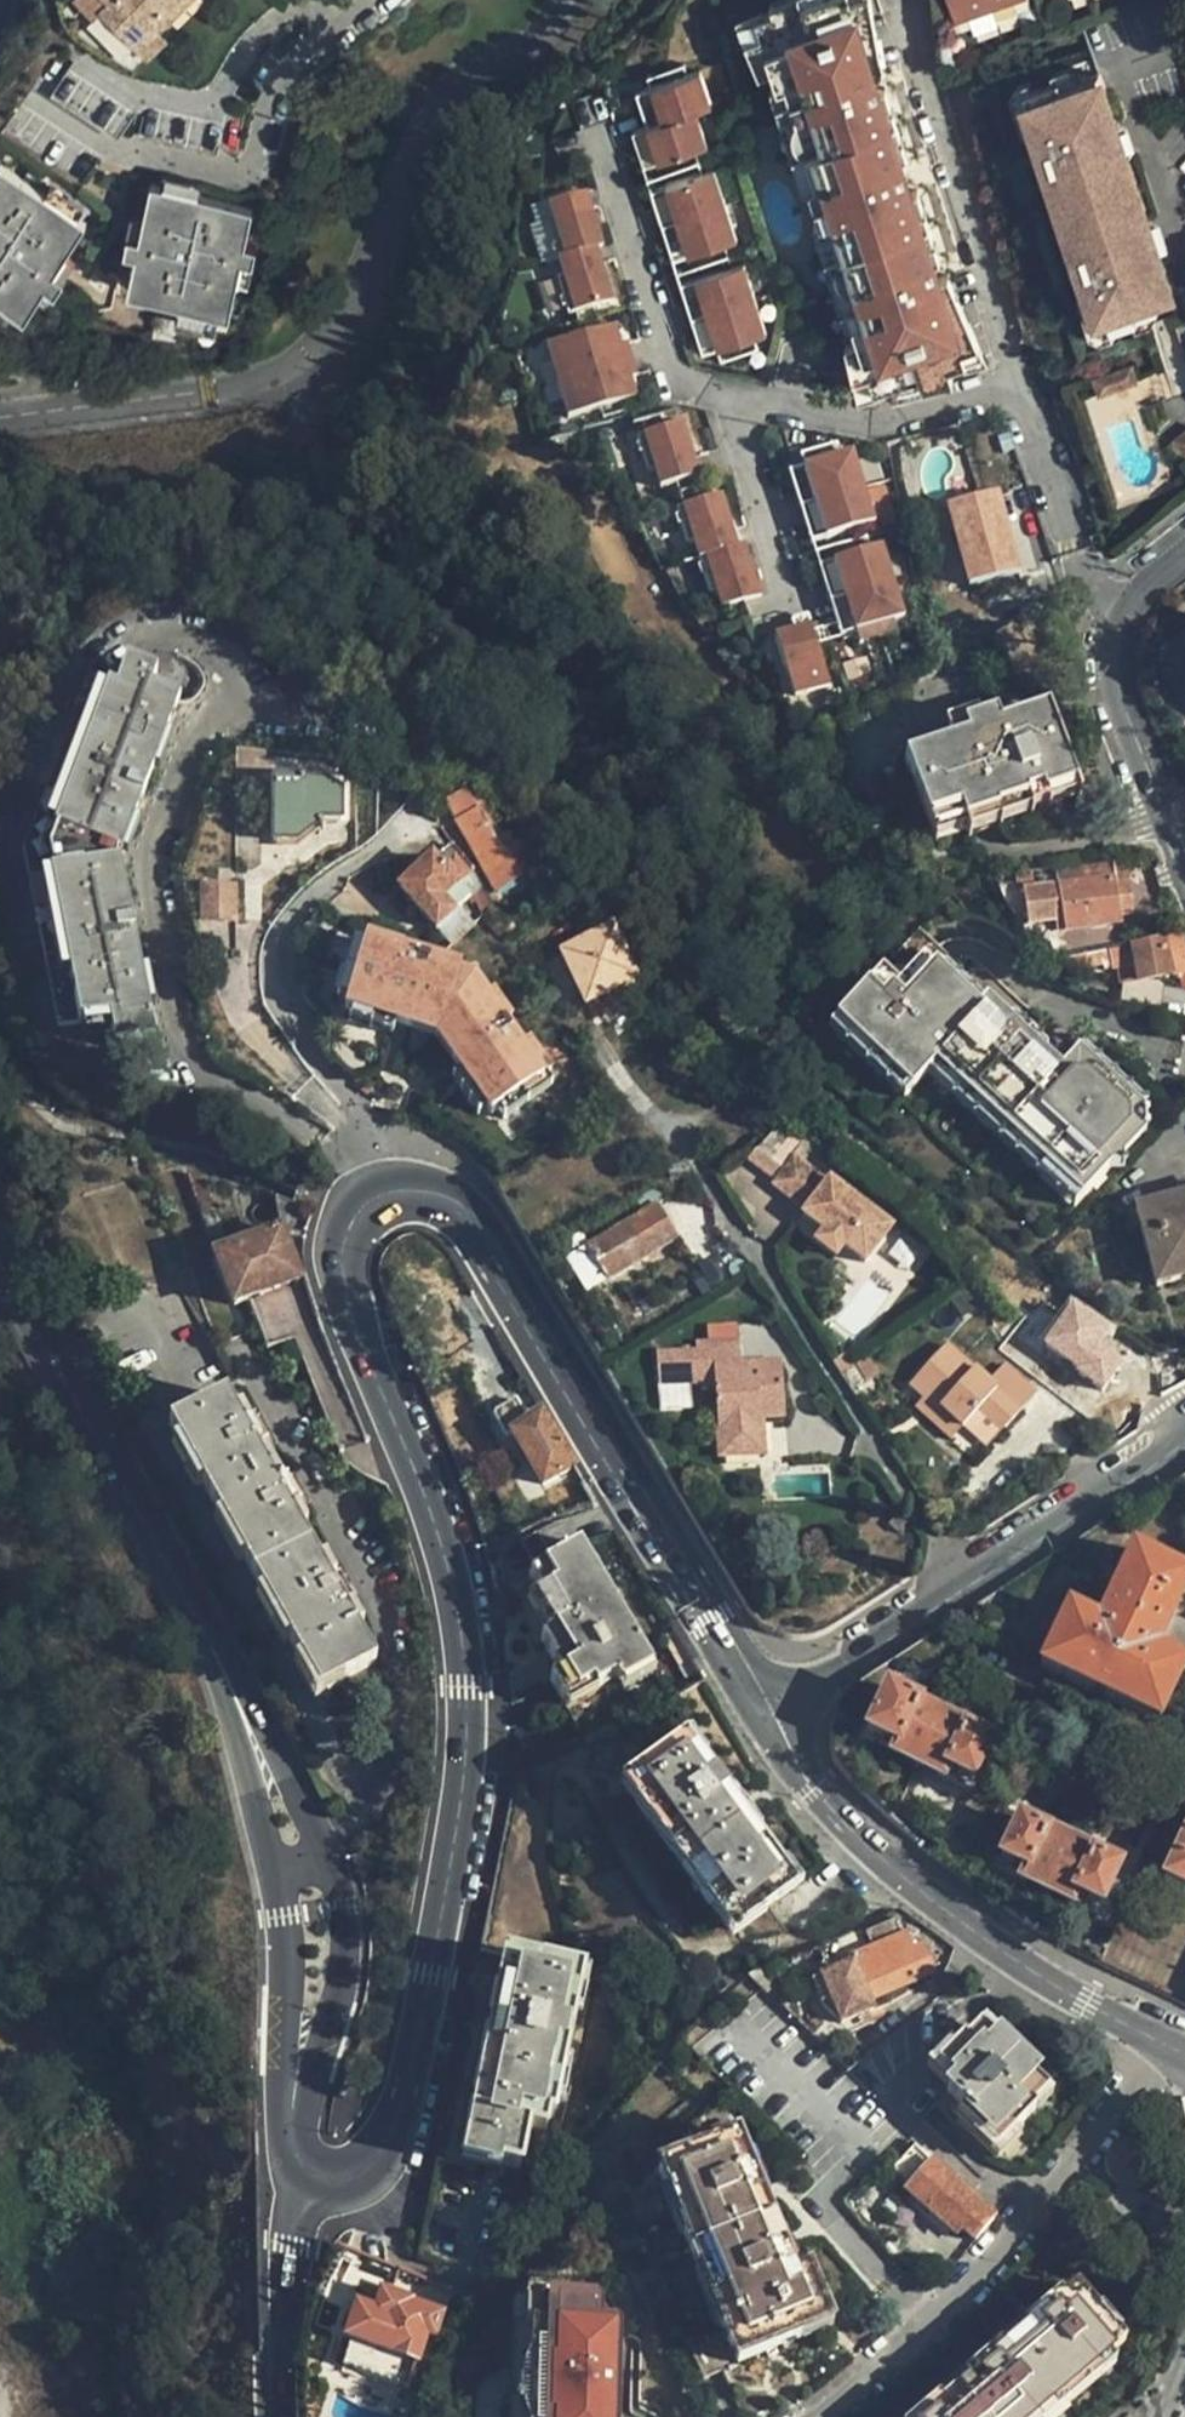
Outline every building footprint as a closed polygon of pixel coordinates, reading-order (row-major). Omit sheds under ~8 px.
[(101,4),(144,44),(163,23),(184,0),(105,0),(101,4)] [(961,290),(954,275),(941,279),(934,258),(923,262),(901,193),(913,189),(902,156),(891,160),(869,91),(880,87),(876,71),(888,67),(876,0),(793,0),(781,4),(756,12),(785,67),(797,63),(812,109),(823,105),(844,174),(833,178),(843,211),(855,207),(876,276),(865,280),(874,307),(961,290)] [(999,0),(960,0),(966,18),(1001,7),(999,0)] [(163,23),(144,44),(154,53),(173,33),(163,23)] [(141,97),(128,88),(79,55),(53,93),(116,135),(141,97)] [(650,80),(660,117),(700,105),(717,100),(706,63),(650,80)] [(1098,296),(1110,328),(1159,312),(1156,305),(1178,297),(1101,69),(1064,82),(1061,76),(1028,87),(1040,122),(1031,125),(1040,152),(1049,148),(1089,268),(1081,271),(1090,298),(1098,296)] [(637,83),(647,121),(660,117),(650,80),(637,83)] [(891,160),(902,156),(913,153),(891,84),(880,87),(869,91),(891,160)] [(660,117),(647,121),(658,157),(711,141),(700,105),(660,117)] [(823,105),(812,109),(801,112),(822,181),(833,178),(844,174),(823,105)] [(214,142),(217,119),(139,112),(135,145),(193,150),(194,141),(214,142)] [(647,121),(637,124),(648,160),(658,157),(647,121)] [(1089,268),(1049,148),(1040,152),(1081,271),(1089,268)] [(86,211),(51,187),(10,160),(0,175),(0,275),(38,300),(56,273),(66,280),(87,249),(75,241),(92,216),(86,211)] [(675,214),(728,198),(718,165),(665,180),(675,214)] [(664,217),(675,214),(665,180),(655,183),(664,217)] [(165,191),(207,195),(209,184),(166,181),(165,191)] [(600,241),(608,239),(591,185),(554,196),(560,216),(571,250),(600,241)] [(923,262),(934,258),(945,255),(923,186),(913,189),(901,193),(923,262)] [(259,200),(207,195),(165,191),(158,191),(155,222),(142,222),(139,258),(152,260),(149,292),(195,296),(236,299),(250,300),(252,271),(265,271),(267,236),(256,235),(259,200)] [(739,234),(728,198),(675,214),(685,249),(739,234)] [(855,207),(843,211),(833,215),(854,283),(865,280),(876,276),(855,207)] [(685,249),(675,214),(664,217),(675,253),(685,249)] [(561,253),(571,250),(560,216),(550,219),(561,253)] [(616,293),(600,241),(571,250),(561,253),(567,273),(578,305),(616,293)] [(703,309),(756,294),(746,260),(693,276),(703,309)] [(578,305),(567,273),(558,276),(568,308),(578,305)] [(693,312),(703,309),(693,276),(683,279),(693,312)] [(986,346),(961,290),(874,307),(882,333),(869,337),(875,396),(892,391),(952,373),(967,368),(980,364),(976,349),(986,346)] [(711,336),(765,326),(756,294),(703,309),(711,336)] [(236,299),(195,296),(194,307),(235,310),(236,299)] [(701,338),(711,336),(703,309),(693,312),(701,338)] [(555,364),(630,351),(633,347),(630,337),(623,338),(616,318),(547,339),(555,364)] [(767,329),(765,326),(711,336),(714,345),(767,329)] [(714,345),(711,336),(701,338),(703,348),(714,345)] [(980,364),(967,368),(969,373),(994,364),(986,346),(976,349),(980,364)] [(636,354),(635,351),(630,351),(555,364),(558,378),(636,354)] [(641,372),(636,354),(558,378),(570,416),(639,396),(633,374),(641,372)] [(1137,364),(1098,376),(1104,394),(1143,381),(1137,364)] [(892,391),(894,399),(955,381),(952,373),(892,391)] [(955,381),(894,399),(897,408),(958,389),(955,381)] [(704,468),(689,416),(644,430),(653,464),(663,461),(667,478),(704,468)] [(1177,438),(1184,448),(1184,432),(1177,438)] [(809,465),(819,500),(871,485),(861,451),(809,465)] [(797,469),(807,503),(819,500),(809,465),(797,469)] [(871,485),(819,500),(828,534),(881,520),(871,485)] [(709,552),(743,542),(727,487),(685,498),(701,554),(709,552)] [(1018,575),(999,494),(947,506),(966,587),(1018,575)] [(819,500),(807,503),(816,537),(828,534),(819,500)] [(834,554),(845,593),(897,577),(886,539),(834,554)] [(764,595),(749,540),(743,542),(709,552),(724,606),(764,595)] [(822,557),(833,596),(845,593),(834,554),(822,557)] [(897,577),(845,593),(855,626),(907,611),(897,577)] [(845,593),(833,596),(842,629),(855,626),(845,593)] [(830,681),(813,621),(787,629),(778,632),(795,691),(830,681)] [(132,853),(175,687),(147,679),(151,663),(119,655),(115,670),(84,663),(33,855),(89,1035),(139,1020),(146,1042),(159,1049),(183,1042),(189,1029),(132,853)] [(996,722),(1014,717),(1010,706),(992,711),(996,722)] [(1043,707),(1014,717),(996,722),(992,711),(957,725),(961,737),(901,759),(927,834),(959,822),(1071,781),(1043,707)] [(343,819),(343,792),(321,785),(304,785),(303,780),(272,781),(273,843),(296,843),(318,825),(321,826),(321,820),(343,819)] [(458,825),(504,800),(493,780),(447,806),(458,825)] [(1071,781),(959,822),(962,830),(966,837),(1077,796),(1071,781)] [(540,865),(504,800),(458,825),(496,890),(540,865)] [(959,822),(927,834),(929,841),(962,830),(959,822)] [(473,873),(470,868),(453,849),(434,866),(431,863),(401,891),(436,930),(467,901),(455,888),(473,873)] [(1132,914),(1130,898),(1118,900),(1114,878),(1055,889),(1064,934),(1121,924),(1120,917),(1132,914)] [(644,981),(616,926),(564,953),(594,1006),(644,981)] [(1179,933),(1175,934),(1131,946),(1139,983),(1184,971),(1184,952),(1179,933)] [(975,1002),(983,990),(924,941),(915,951),(975,1002)] [(363,946),(361,955),(342,1011),(340,1018),(349,1021),(390,1035),(431,1050),(456,1087),(483,1126),(485,1129),(491,1124),(544,1087),(554,1081),(531,1047),(528,1048),(510,1023),(513,1021),(494,995),(487,999),(481,991),(457,985),(459,977),(429,967),(427,972),(401,963),(402,959),(363,946)] [(342,1011),(361,955),(349,951),(329,1006),(342,1011)] [(1062,1056),(1001,1006),(983,990),(975,1002),(915,951),(883,991),(865,976),(817,1034),(896,1100),(913,1079),(923,1066),(1077,1195),(1121,1143),(1149,1109),(1144,1090),(1079,1035),(1070,1046),(1062,1056)] [(1017,1001),(1001,1006),(1062,1056),(1070,1046),(1017,1001)] [(390,1035),(349,1021),(346,1032),(385,1046),(390,1035)] [(1079,1035),(1144,1090),(1141,1076),(1085,1029),(1079,1035)] [(923,1066),(913,1079),(1067,1208),(1077,1195),(923,1066)] [(483,1126),(456,1087),(448,1092),(475,1131),(483,1126)] [(1149,1109),(1121,1143),(1140,1150),(1137,1134),(1151,1118),(1149,1109)] [(799,1212),(821,1231),(839,1246),(858,1262),(888,1227),(829,1177),(824,1182),(789,1154),(767,1181),(800,1208),(799,1212)] [(1134,1206),(1161,1280),(1184,1272),(1184,1188),(1181,1189),(1176,1176),(1158,1182),(1163,1197),(1134,1206)] [(1161,1280),(1134,1206),(1122,1209),(1147,1286),(1161,1280)] [(657,1207),(587,1251),(607,1284),(677,1240),(657,1207)] [(300,1280),(285,1243),(279,1230),(215,1255),(235,1305),(298,1281),(300,1280)] [(839,1246),(821,1231),(813,1242),(831,1256),(839,1246)] [(1080,1373),(1111,1330),(1103,1325),(1100,1329),(1073,1310),(1046,1349),(1080,1373)] [(905,1384),(921,1399),(937,1413),(940,1409),(958,1428),(968,1419),(975,1411),(999,1433),(1016,1413),(942,1344),(905,1384)] [(784,1416),(780,1363),(740,1366),(738,1345),(697,1347),(697,1355),(654,1357),(656,1390),(717,1387),(724,1455),(775,1451),(772,1418),(784,1416)] [(835,1353),(828,1357),(836,1370),(843,1365),(835,1353)] [(843,1365),(836,1370),(853,1397),(858,1394),(857,1391),(857,1390),(857,1388),(857,1386),(857,1383),(859,1381),(860,1381),(862,1379),(865,1378),(867,1378),(853,1359),(843,1365)] [(551,1408),(533,1378),(515,1389),(532,1418),(541,1413),(542,1414),(551,1408)] [(532,1418),(515,1389),(511,1391),(515,1398),(494,1411),(494,1420),(504,1435),(512,1436),(543,1484),(574,1464),(542,1414),(541,1413),(532,1418)] [(374,1662),(225,1396),(163,1433),(312,1697),(338,1684),(352,1710),(375,1696),(374,1662)] [(937,1413),(921,1399),(914,1406),(949,1439),(958,1428),(940,1409),(937,1413)] [(975,1411),(968,1419),(991,1440),(999,1433),(975,1411)] [(1124,1446),(1131,1434),(1119,1441),(1124,1446)] [(581,1738),(588,1735),(663,1692),(661,1688),(573,1547),(524,1577),(536,1596),(530,1601),(549,1635),(537,1643),(557,1676),(547,1683),(581,1738)] [(1165,1616),(1184,1575),(1128,1548),(1093,1623),(1060,1607),(1034,1663),(1156,1720),(1181,1667),(1184,1668),(1184,1626),(1165,1616)] [(964,1726),(883,1689),(863,1733),(890,1745),(885,1758),(916,1772),(935,1781),(942,1770),(963,1780),(982,1743),(961,1733),(964,1726)] [(792,1885),(682,1740),(626,1782),(663,1832),(736,1928),(792,1885)] [(1114,1866),(1092,1855),(1093,1850),(1039,1824),(1035,1831),(1013,1821),(996,1857),(1018,1867),(1013,1879),(1043,1893),(1065,1903),(1070,1893),(1096,1904),(1114,1866)] [(1182,1833),(1161,1876),(1184,1888),(1184,1834),(1182,1833)] [(484,1915),(477,1946),(507,1954),(470,2137),(445,2130),(425,2215),(421,2237),(498,2253),(527,2121),(542,2124),(545,2112),(548,2112),(563,2041),(558,2039),(561,2025),(565,2025),(576,1968),(584,1936),(484,1915)] [(908,1949),(902,1934),(895,1919),(887,1922),(862,1933),(870,1952),(850,1961),(846,1951),(806,1969),(831,2028),(871,2011),(867,1999),(931,1974),(917,1946),(908,1949)] [(1007,2140),(1030,2118),(1026,2113),(1046,2092),(1033,2078),(1037,2073),(1000,2035),(995,2038),(980,2023),(965,2037),(962,2034),(934,2061),(956,2084),(949,2091),(959,2103),(949,2112),(992,2155),(1007,2140)] [(1132,2140),(1119,2137),(1100,2161),(1104,2171),(1108,2180),(1115,2187),(1122,2189),(1130,2190),(1141,2187),(1151,2179),(1154,2172),(1154,2163),(1152,2152),(1146,2148),(1132,2140)] [(829,2323),(809,2274),(791,2281),(787,2272),(791,2269),(778,2239),(773,2241),(761,2210),(764,2208),(751,2176),(749,2176),(732,2139),(677,2162),(680,2167),(614,2198),(673,2334),(697,2386),(798,2339),(798,2336),(829,2323)] [(958,2233),(971,2243),(989,2220),(929,2167),(904,2196),(951,2239),(958,2233)] [(914,2412),(917,2416),(1035,2416),(1118,2346),(1100,2324),(1070,2289),(1054,2302),(1050,2298),(1037,2310),(1040,2315),(995,2353),(991,2349),(974,2362),(977,2367),(932,2405),(928,2402),(914,2412)] [(434,2334),(441,2314),(408,2302),(408,2300),(385,2292),(376,2316),(385,2320),(379,2345),(419,2359),(428,2332),(434,2334)] [(610,2335),(589,2334),(589,2316),(584,2316),(584,2309),(534,2308),(533,2329),(527,2329),(527,2367),(526,2416),(608,2416),(610,2335)] [(527,2367),(510,2367),(509,2416),(526,2416),(527,2367)]
